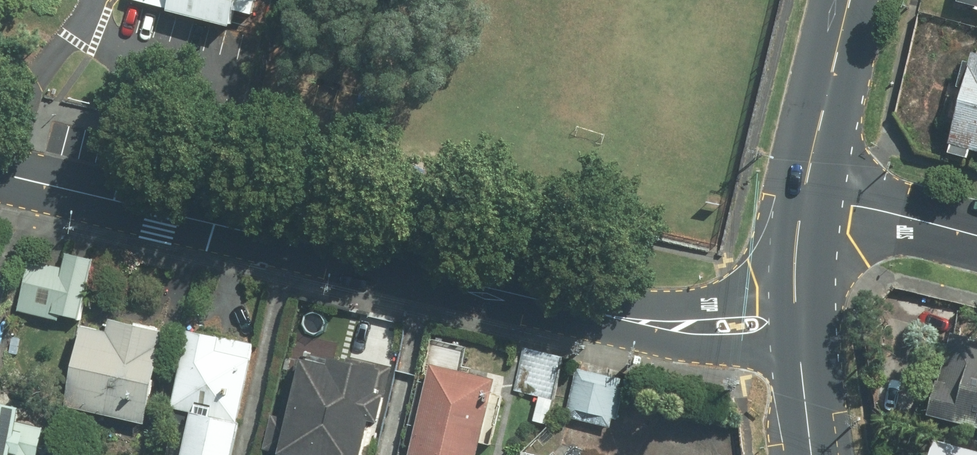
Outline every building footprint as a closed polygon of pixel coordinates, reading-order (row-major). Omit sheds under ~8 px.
[(249,31),(255,0),(127,0),(249,31)] [(955,6),(976,12),(976,0),(957,0),(955,6)] [(966,60),(944,144),(976,152),(976,63),(966,60)] [(61,265),(28,257),(16,310),(49,317),(51,310),(79,317),(92,257),(64,251),(61,265)] [(106,328),(80,323),(63,405),(145,422),(165,329),(109,317),(106,328)] [(188,328),(166,427),(188,432),(183,454),(228,454),(253,342),(188,328)] [(946,331),(922,419),(976,433),(976,340),(946,331)] [(561,355),(519,346),(510,389),(551,398),(561,355)] [(271,415),(264,445),(312,454),(356,454),(363,423),(370,425),(384,361),(339,351),(336,362),(301,354),(287,419),(271,415)] [(429,361),(406,454),(474,454),(493,376),(429,361)] [(619,375),(573,365),(561,414),(608,425),(619,375)] [(48,425),(24,419),(27,406),(0,400),(0,454),(41,454),(48,425)] [(929,442),(926,454),(976,454),(929,442)]
